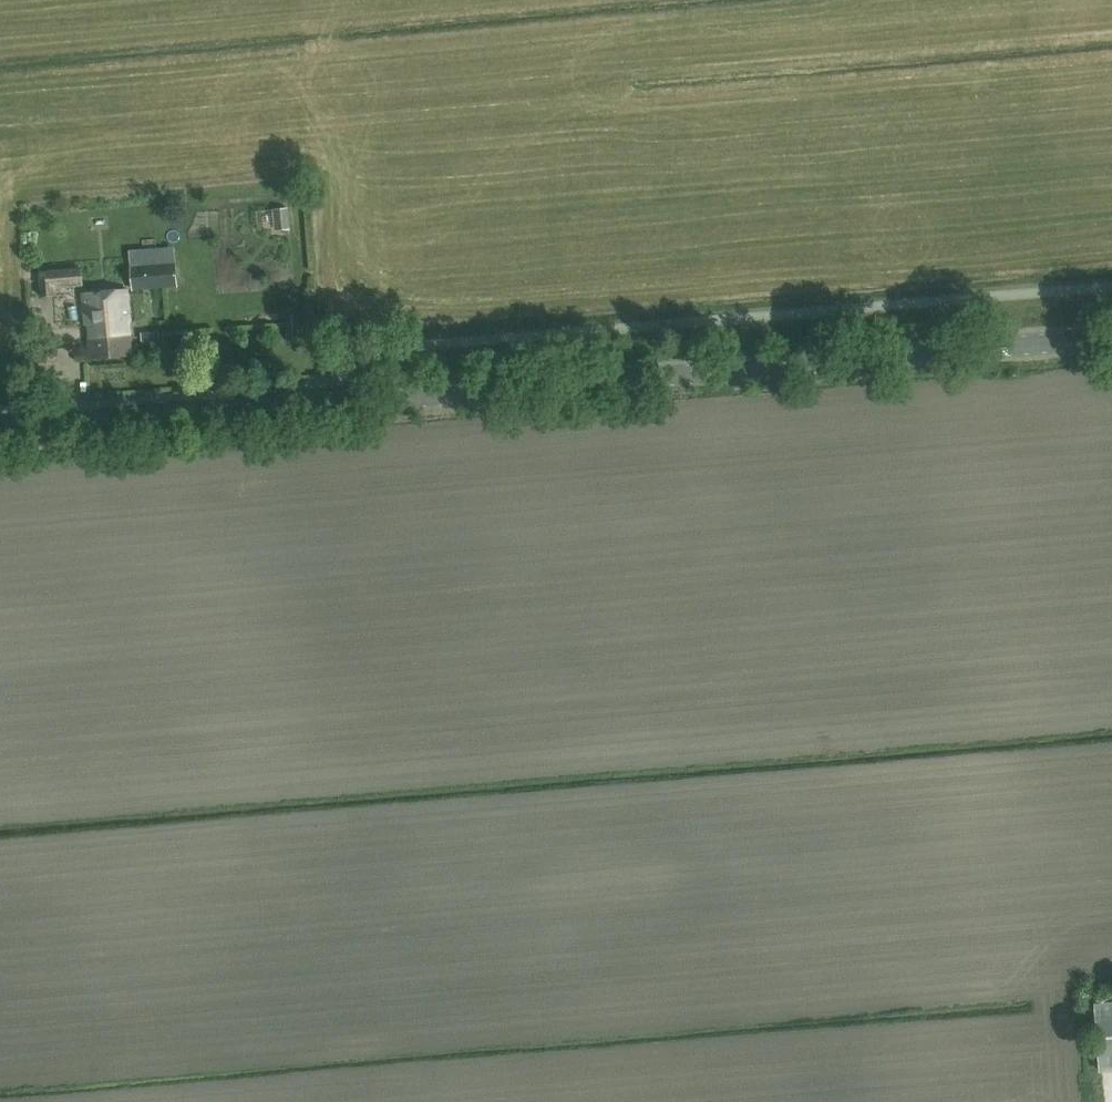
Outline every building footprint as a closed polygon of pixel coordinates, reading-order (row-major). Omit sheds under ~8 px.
[(132,289),(177,285),(175,261),(130,265),(132,289)] [(82,266),(40,269),(41,296),(56,294),(56,288),(83,284),(82,266)] [(85,323),(88,323),(91,356),(132,352),(129,320),(130,320),(128,289),(82,292),(85,323)] [(1111,1068),(1111,1003),(1093,1004),(1098,1069),(1111,1068)] [(1111,1083),(1093,1084),(1094,1101),(1111,1101),(1111,1083)]
